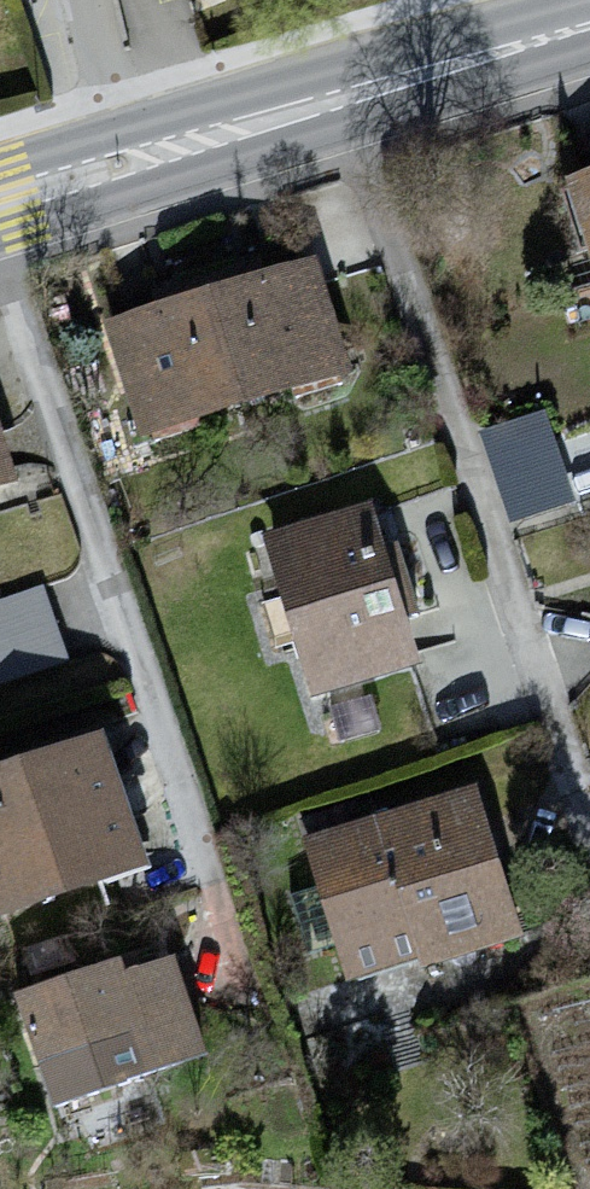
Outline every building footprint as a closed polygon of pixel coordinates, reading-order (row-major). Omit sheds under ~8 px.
[(559,181),(589,282),(589,172),(559,181)] [(304,264),(94,324),(130,449),(341,388),(304,264)] [(14,484),(0,445),(0,489),(14,484)] [(361,515),(257,547),(302,695),(406,663),(361,515)] [(0,584),(0,666),(65,646),(42,571),(0,584)] [(0,769),(0,924),(152,873),(105,734),(0,769)] [(466,803),(296,854),(341,1003),(511,951),(466,803)] [(163,948),(2,1004),(42,1120),(203,1064),(163,948)]
